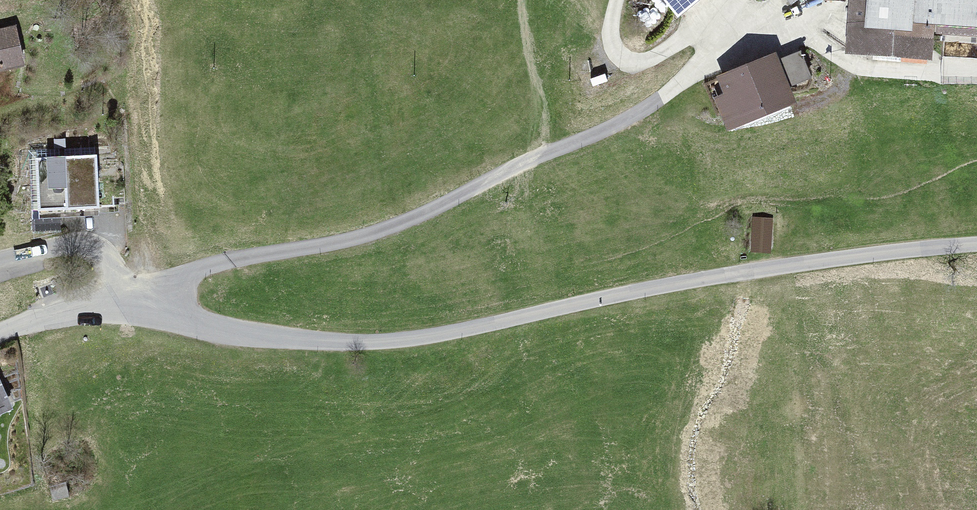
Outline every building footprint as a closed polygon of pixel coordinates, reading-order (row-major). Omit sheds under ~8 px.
[(667,20),(692,0),(650,0),(667,20)] [(858,33),(972,43),(975,0),(861,0),(858,33)] [(0,39),(0,75),(12,73),(6,38),(0,39)] [(783,110),(770,67),(708,86),(721,129),(783,110)] [(103,159),(28,160),(29,223),(104,222),(103,159)] [(10,411),(0,389),(0,415),(10,411)]
